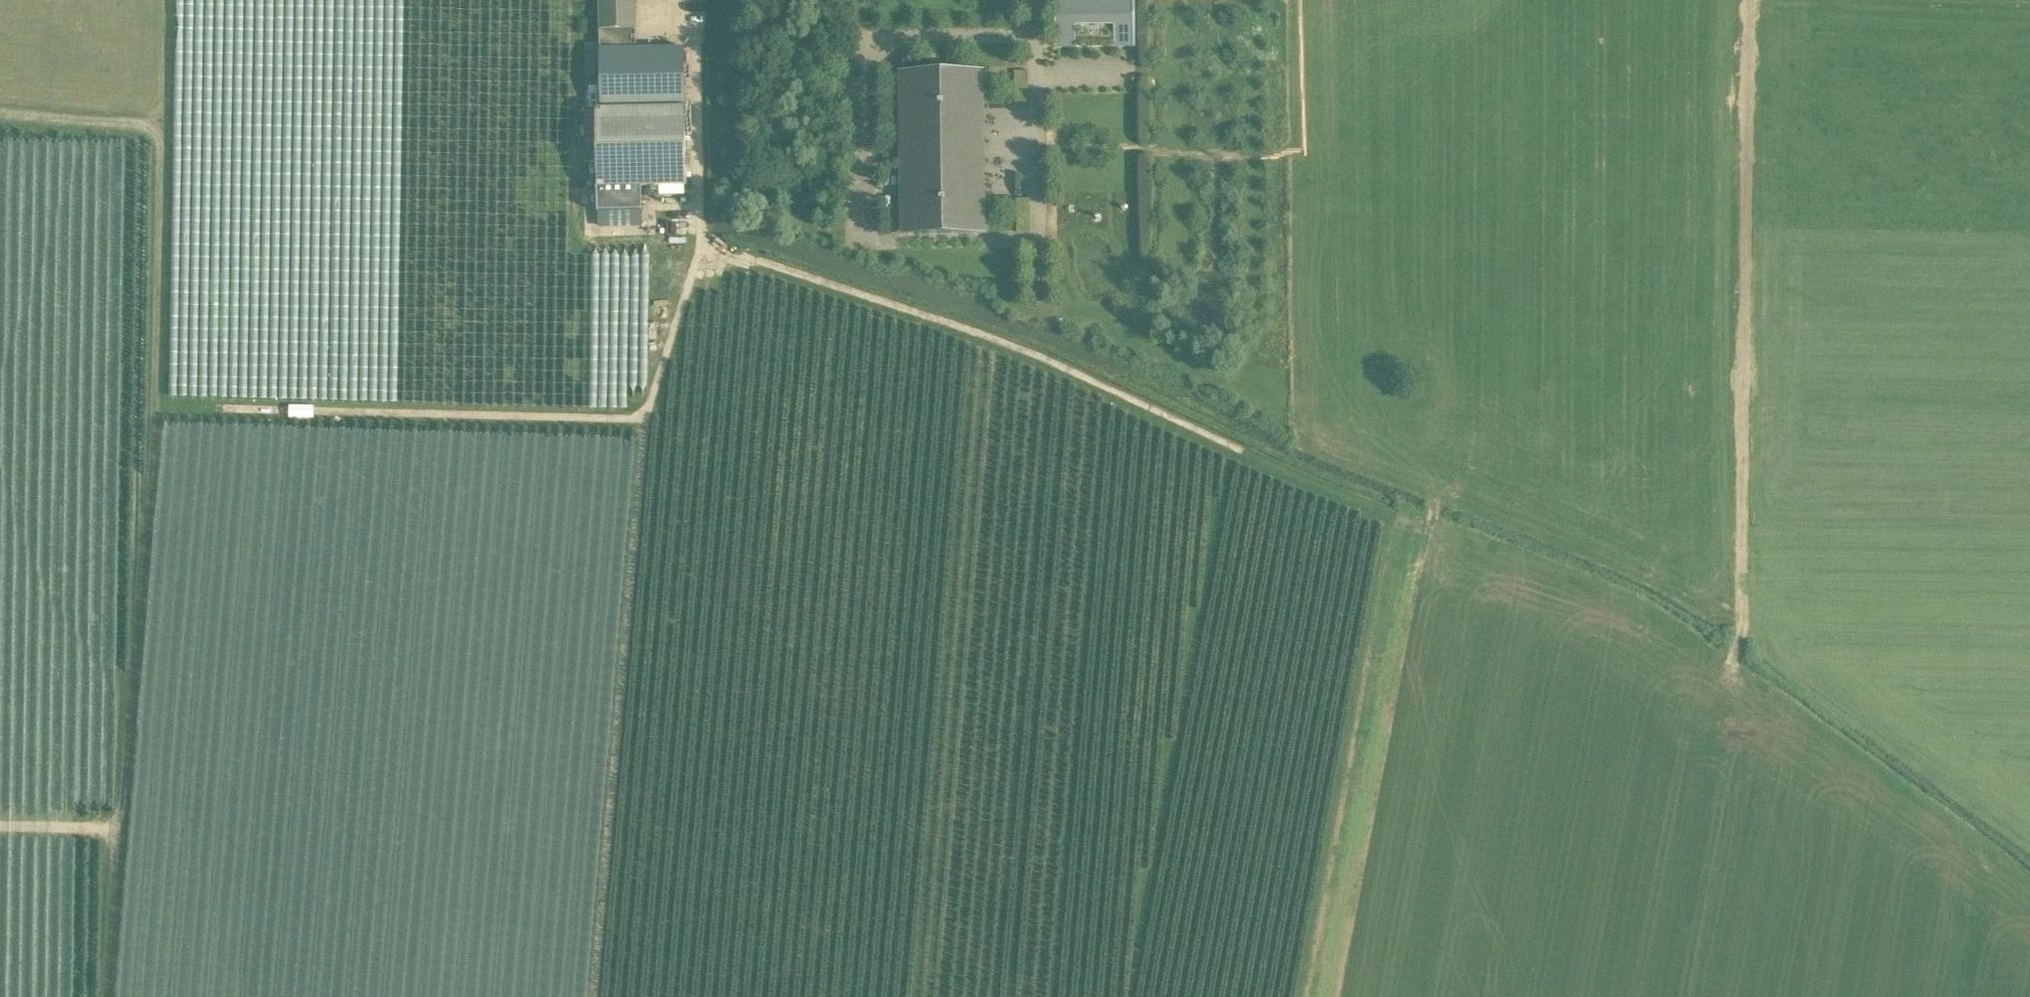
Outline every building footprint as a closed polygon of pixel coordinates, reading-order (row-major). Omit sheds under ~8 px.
[(589,89),(589,109),(596,109),(597,187),(642,186),(687,185),(684,47),(636,48),(635,0),(599,0),(600,49),(591,49),(591,59),(600,59),(601,89),(589,89)] [(1055,47),(1135,46),(1135,0),(1054,0),(1055,47)] [(981,71),(901,72),(903,233),(983,232),(983,199),(964,199),(963,105),(982,104),(981,71)] [(642,186),(597,187),(597,212),(642,211),(642,186)]
